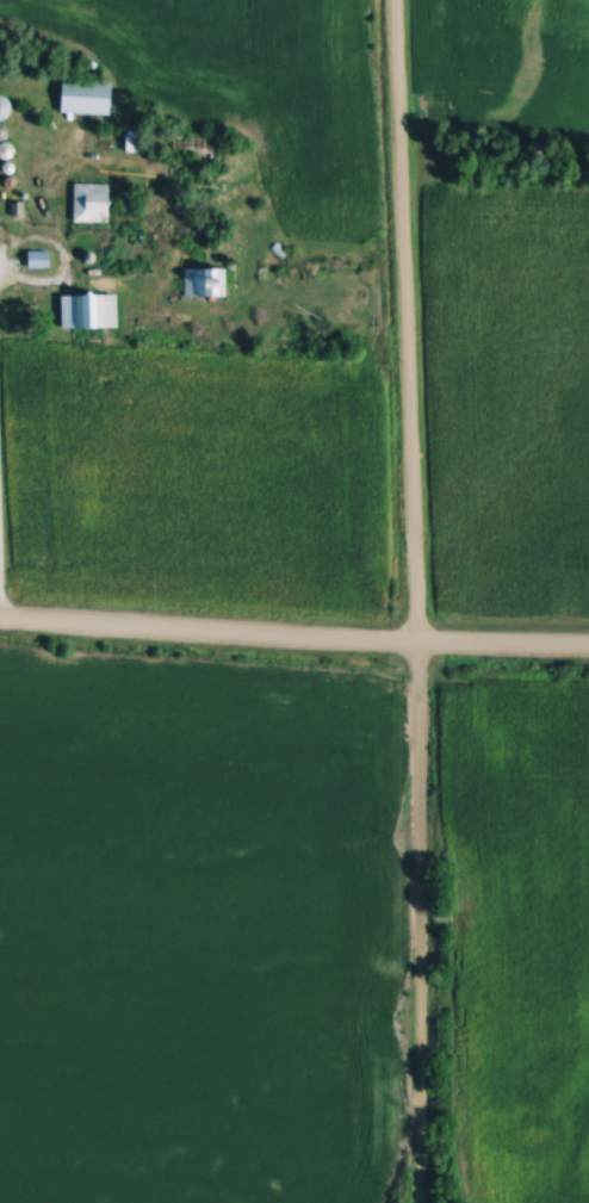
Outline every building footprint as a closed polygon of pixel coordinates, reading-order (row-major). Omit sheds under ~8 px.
[(114,80),(64,80),(64,116),(114,116),(114,80)] [(0,99),(0,120),(10,119),(7,98),(0,99)] [(129,154),(160,154),(160,132),(129,132),(129,154)] [(113,224),(113,185),(77,185),(77,224),(113,224)] [(52,269),(52,254),(32,254),(32,269),(52,269)] [(230,270),(188,270),(187,298),(230,298),(230,270)] [(120,296),(64,296),(64,330),(120,330),(120,296)]
